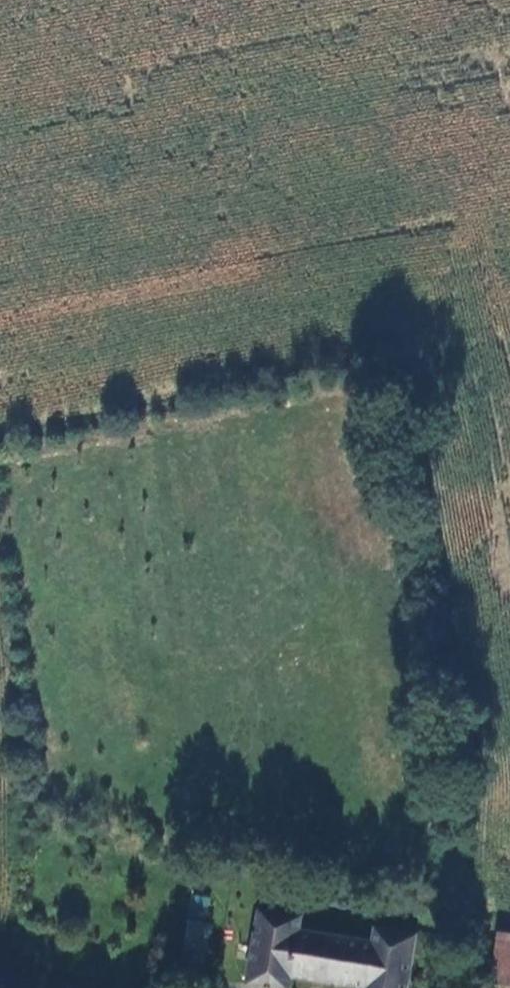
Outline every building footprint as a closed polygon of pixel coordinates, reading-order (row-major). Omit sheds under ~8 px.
[(204,979),(217,894),(194,890),(181,975),(204,979)] [(418,936),(377,930),(375,943),(300,930),(303,917),(261,910),(248,984),(267,987),(292,987),(294,976),(359,987),(411,987),(418,936)] [(509,987),(509,934),(500,933),(495,985),(509,987)]
